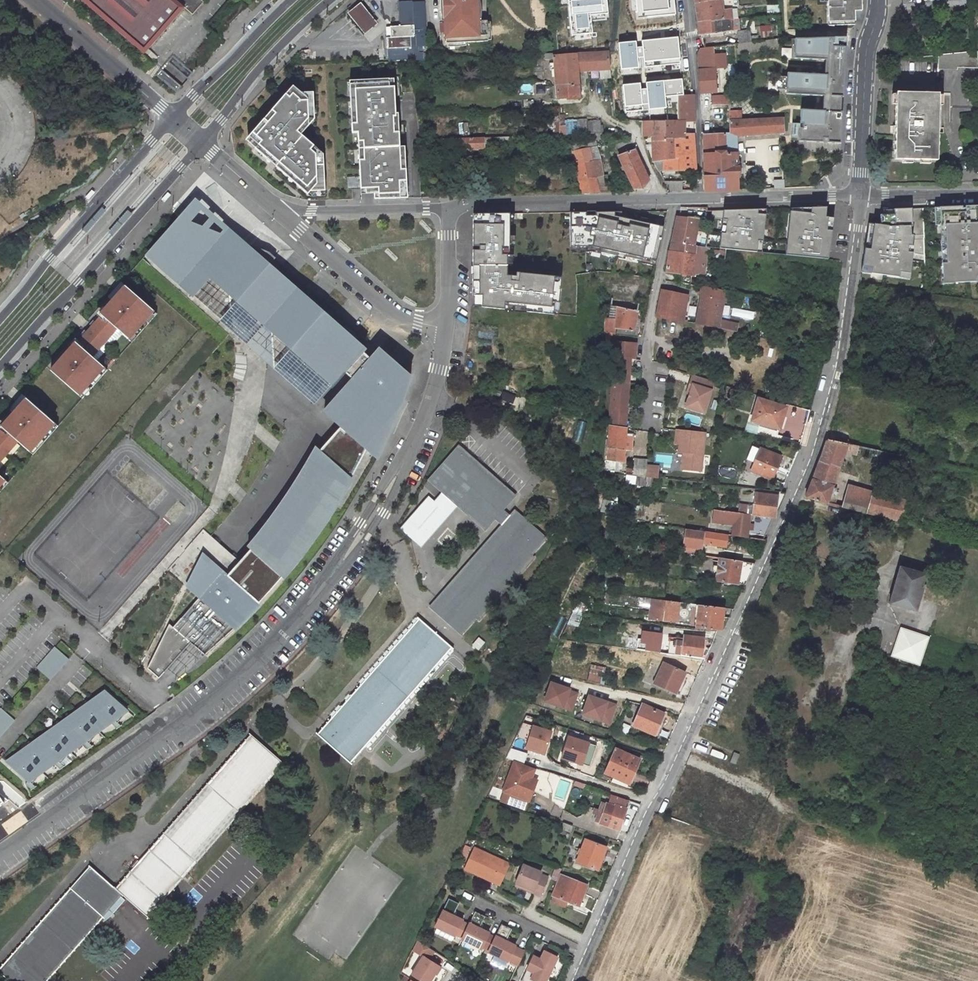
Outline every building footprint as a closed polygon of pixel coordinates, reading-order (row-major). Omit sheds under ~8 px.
[(145,52),(149,48),(184,8),(192,14),(204,2),(202,0),(86,0),(145,52)] [(440,42),(488,39),(485,0),(438,0),(440,42)] [(566,25),(585,24),(585,10),(599,10),(598,5),(602,5),(602,0),(564,0),(566,25)] [(675,0),(638,0),(640,18),(677,14),(675,0)] [(721,0),(712,0),(699,2),(701,24),(725,22),(737,20),(736,9),(735,10),(723,11),(721,0)] [(791,2),(824,0),(826,26),(836,26),(852,25),(852,13),(862,13),(863,0),(791,0),(791,2)] [(411,2),(399,3),(400,25),(390,26),(391,38),(387,38),(388,60),(410,60),(412,60),(410,37),(414,37),(411,2)] [(347,15),(363,35),(377,24),(361,4),(347,15)] [(730,31),(740,29),(740,20),(737,20),(725,22),(726,31),(730,31)] [(713,33),(726,31),(725,22),(701,24),(702,34),(713,33)] [(736,32),(737,44),(749,43),(748,31),(740,32),(736,32)] [(682,64),(680,37),(644,41),(647,68),(682,64)] [(834,38),(790,40),(791,62),(822,62),(821,77),(783,74),(782,96),(820,99),(819,111),(799,111),(797,143),(840,146),(846,40),(834,38)] [(641,68),(638,42),(620,44),(623,70),(641,68)] [(727,68),(727,70),(736,69),(735,45),(725,45),(727,68)] [(712,55),(711,48),(698,50),(697,54),(699,96),(715,94),(713,69),(712,55)] [(958,69),(958,67),(977,65),(977,58),(977,51),(938,54),(939,70),(958,69)] [(556,56),(558,98),(569,97),(581,96),(579,71),(602,70),(603,78),(613,78),(613,76),(613,70),(610,52),(582,54),(558,55),(556,56)] [(724,54),(712,55),(713,69),(726,68),(724,54)] [(394,79),(349,81),(350,99),(351,116),(351,130),(352,133),(358,133),(359,167),(360,176),(361,188),(361,194),(369,194),(374,194),(374,199),(407,198),(405,146),(400,146),(400,143),(400,142),(399,119),(398,113),(396,113),(395,105),(395,92),(394,79)] [(684,79),(649,83),(651,110),(675,107),(674,93),(685,92),(684,79)] [(646,111),(642,83),(625,85),(628,112),(646,111)] [(303,94),(293,85),(245,140),(248,142),(272,163),(275,166),(308,194),(313,190),(325,190),(324,154),(301,134),(315,119),(314,93),(303,94)] [(940,93),(896,90),(892,157),(937,161),(940,93)] [(696,120),(696,94),(681,95),(681,120),(696,120)] [(715,97),(710,97),(711,106),(720,105),(727,105),(727,96),(715,97)] [(740,112),(728,112),(728,121),(740,120),(740,112)] [(704,134),(706,189),(737,188),(737,150),(736,150),(735,139),(779,137),(783,137),(783,118),(740,120),(728,121),(727,121),(726,134),(704,134)] [(681,139),(681,120),(668,121),(668,139),(676,139),(681,139)] [(685,133),(696,133),(696,120),(681,120),(681,139),(685,139),(685,133)] [(582,134),(607,133),(609,133),(609,125),(607,125),(606,121),(581,122),(582,134)] [(645,121),(646,135),(655,136),(654,121),(647,121),(645,121)] [(654,121),(655,136),(655,139),(668,139),(668,121),(654,121)] [(515,136),(498,137),(499,144),(511,144),(511,141),(515,141),(515,136)] [(572,137),(575,151),(577,158),(592,154),(599,153),(594,136),(572,137)] [(485,137),(448,138),(449,149),(485,148),(485,137)] [(662,159),(676,156),(676,139),(668,139),(655,139),(656,160),(656,161),(657,164),(662,163),(662,159)] [(667,169),(698,168),(697,154),(696,139),(685,139),(681,139),(676,139),(676,156),(662,159),(662,163),(657,164),(659,166),(667,166),(667,169)] [(620,154),(631,175),(637,187),(646,187),(652,179),(637,150),(620,154)] [(578,163),(594,159),(600,158),(599,153),(592,154),(577,158),(578,163)] [(578,163),(585,192),(601,191),(597,176),(604,175),(600,158),(594,159),(578,163)] [(624,178),(630,191),(639,190),(637,187),(631,175),(624,178)] [(684,179),(666,181),(671,190),(684,190),(684,179)] [(941,283),(977,281),(977,206),(939,207),(941,283)] [(789,208),(786,255),(828,259),(830,217),(825,217),(825,207),(789,208)] [(868,225),(861,271),(910,279),(914,252),(910,251),(910,246),(913,246),(914,241),(925,240),(924,208),(883,209),(883,214),(880,214),(881,225),(868,225)] [(712,210),(711,219),(721,220),(717,248),(762,253),(766,209),(712,210)] [(512,212),(473,213),(473,267),(510,269),(512,212)] [(607,215),(565,216),(565,255),(608,254),(656,263),(664,226),(607,215)] [(205,227),(178,217),(149,256),(249,343),(267,360),(318,404),(346,372),(354,379),(324,412),(341,426),(338,429),(321,451),(318,448),(297,485),(277,513),(261,535),(248,547),(251,550),(241,562),(229,575),(204,551),(188,586),(200,599),(175,628),(169,623),(148,668),(154,673),(160,678),(191,643),(205,656),(233,629),(236,632),(263,606),(258,602),(282,577),(285,580),(302,560),(322,533),(335,513),(355,479),(350,477),(365,449),(377,459),(387,439),(392,426),(398,412),(410,377),(398,366),(388,357),(379,350),(377,348),(370,357),(364,352),(367,349),(270,264),(273,260),(275,257),(270,252),(247,244),(242,249),(233,249),(226,248),(203,233),(205,227)] [(695,245),(697,230),(699,219),(677,217),(670,252),(695,255),(697,245),(695,245)] [(693,274),(697,274),(703,275),(707,247),(707,246),(697,245),(695,255),(670,252),(667,273),(682,275),(692,276),(693,276),(693,274)] [(510,269),(473,267),(471,298),(477,299),(477,309),(558,315),(562,273),(510,269)] [(638,311),(642,288),(652,289),(654,278),(615,273),(611,307),(618,308),(638,311)] [(9,483),(33,455),(58,427),(83,399),(108,370),(132,343),(158,314),(121,282),(115,289),(87,321),(80,328),(46,367),(23,394),(15,402),(0,419),(0,493),(9,483)] [(716,319),(722,291),(701,286),(699,297),(701,297),(699,306),(704,307),(703,311),(700,325),(732,331),(734,323),(716,319)] [(657,317),(683,321),(686,299),(687,296),(661,291),(659,303),(660,304),(657,317)] [(611,307),(609,317),(616,318),(618,308),(611,307)] [(605,332),(636,335),(637,329),(634,329),(638,311),(618,308),(616,318),(609,317),(606,317),(605,332)] [(617,342),(613,374),(612,390),(628,391),(630,359),(635,360),(636,344),(636,343),(617,342)] [(706,413),(714,383),(694,376),(691,384),(694,385),(691,393),(687,408),(706,413)] [(848,446),(860,401),(878,403),(879,390),(843,386),(828,441),(848,446)] [(612,390),(609,427),(626,429),(628,391),(612,390)] [(790,411),(763,403),(757,424),(783,432),(785,431),(789,421),(787,420),(790,411)] [(609,427),(608,449),(624,450),(626,450),(626,448),(626,437),(627,429),(626,429),(609,427)] [(685,453),(683,470),(702,472),(706,434),(677,431),(676,444),(681,445),(680,452),(685,453)] [(839,473),(846,452),(848,446),(828,441),(825,456),(820,468),(839,473)] [(750,444),(745,459),(750,461),(756,446),(750,444)] [(430,603),(463,633),(534,556),(530,554),(547,537),(506,504),(513,495),(456,445),(427,479),(442,492),(435,500),(428,494),(399,528),(422,548),(458,505),(491,535),(430,603)] [(859,448),(848,446),(846,452),(857,455),(858,451),(859,448)] [(608,462),(623,463),(624,450),(608,449),(608,462)] [(647,467),(649,450),(636,449),(633,476),(646,477),(647,467)] [(779,457),(758,449),(751,471),(772,478),(779,457)] [(646,477),(658,478),(659,468),(647,467),(646,477)] [(814,481),(834,486),(839,473),(820,468),(814,481)] [(834,486),(814,481),(807,498),(828,504),(834,486)] [(871,503),(868,514),(888,519),(894,498),(849,487),(847,496),(871,503)] [(757,488),(753,515),(773,517),(774,518),(785,492),(778,490),(757,488)] [(871,503),(847,496),(844,508),(868,514),(871,503)] [(904,524),(909,501),(894,498),(888,519),(904,524)] [(733,512),(724,511),(723,519),(732,520),(733,512)] [(747,535),(764,537),(773,517),(753,515),(750,514),(750,517),(734,514),(732,536),(747,538),(747,535)] [(702,543),(725,546),(727,535),(685,529),(683,546),(701,549),(702,543)] [(167,568),(188,586),(204,551),(229,575),(241,562),(212,536),(203,530),(167,568)] [(717,581),(744,584),(754,562),(720,557),(717,581)] [(920,612),(930,575),(902,567),(892,604),(920,612)] [(676,623),(680,602),(665,600),(662,622),(676,623)] [(697,626),(719,629),(720,629),(722,616),(724,607),(699,604),(697,626)] [(722,616),(720,629),(723,630),(729,617),(722,616)] [(419,618),(317,734),(350,764),(454,648),(419,618)] [(894,656),(920,665),(923,666),(933,637),(903,627),(894,656)] [(644,633),(643,645),(642,650),(650,651),(653,633),(644,633)] [(653,633),(650,651),(659,653),(662,634),(653,633)] [(671,635),(669,654),(681,656),(683,647),(684,636),(671,635)] [(681,656),(700,658),(702,646),(703,638),(684,636),(683,647),(681,656)] [(69,659),(55,646),(36,668),(50,679),(69,659)] [(702,646),(700,658),(704,659),(710,647),(702,646)] [(683,672),(663,663),(653,683),(674,693),(683,672)] [(589,673),(601,676),(603,667),(591,664),(589,673)] [(587,681),(604,684),(605,677),(601,677),(601,676),(589,673),(587,681)] [(570,711),(578,690),(549,679),(541,700),(570,711)] [(30,742),(5,760),(27,782),(29,783),(43,773),(55,764),(71,753),(83,744),(100,732),(112,724),(116,721),(128,712),(129,711),(105,689),(91,699),(88,702),(74,711),(63,719),(59,722),(46,731),(34,740),(30,742)] [(585,692),(578,713),(608,723),(615,702),(585,692)] [(632,725),(653,734),(662,713),(642,703),(632,725)] [(1,708),(0,709),(0,737),(15,720),(1,708)] [(515,759),(534,715),(526,712),(506,755),(515,759)] [(284,765),(250,735),(147,851),(113,890),(122,898),(146,920),(284,765)] [(561,757),(589,766),(596,745),(568,736),(561,757)] [(639,759),(615,749),(605,773),(613,776),(610,783),(627,789),(639,759)] [(737,765),(741,754),(735,752),(731,763),(737,765)] [(515,759),(504,790),(525,797),(530,799),(535,786),(529,784),(532,776),(536,766),(515,759)] [(535,786),(537,778),(532,776),(529,784),(535,786)] [(616,834),(627,799),(608,792),(605,801),(601,800),(593,826),(616,834)] [(561,827),(572,831),(574,825),(562,821),(561,827)] [(606,847),(585,838),(576,860),(597,869),(606,847)] [(481,872),(494,879),(493,881),(500,885),(509,865),(475,848),(465,868),(479,875),(481,872)] [(515,882),(532,889),(531,892),(539,895),(547,877),(538,874),(539,871),(522,864),(515,882)] [(89,869),(0,968),(0,978),(4,980),(48,980),(122,898),(113,890),(89,869)] [(494,879),(481,872),(479,875),(493,881),(494,879)] [(585,884),(559,873),(551,893),(577,904),(585,884)] [(514,885),(531,892),(532,889),(515,882),(514,885)] [(564,899),(552,894),(550,899),(562,904),(564,899)] [(455,932),(461,936),(468,922),(461,919),(462,917),(452,913),(458,901),(447,896),(434,924),(454,934),(455,932)] [(468,922),(461,936),(481,945),(482,944),(488,947),(494,934),(488,931),(489,930),(479,925),(484,913),(474,908),(468,922)] [(488,947),(486,951),(509,962),(510,960),(516,963),(523,950),(513,945),(514,944),(504,940),(510,928),(499,923),(494,934),(488,947)] [(416,939),(412,949),(423,956),(411,974),(414,975),(423,980),(428,980),(438,965),(428,959),(433,950),(416,939)] [(532,954),(525,968),(532,971),(529,977),(537,980),(544,980),(556,955),(543,949),(539,958),(532,954)]
